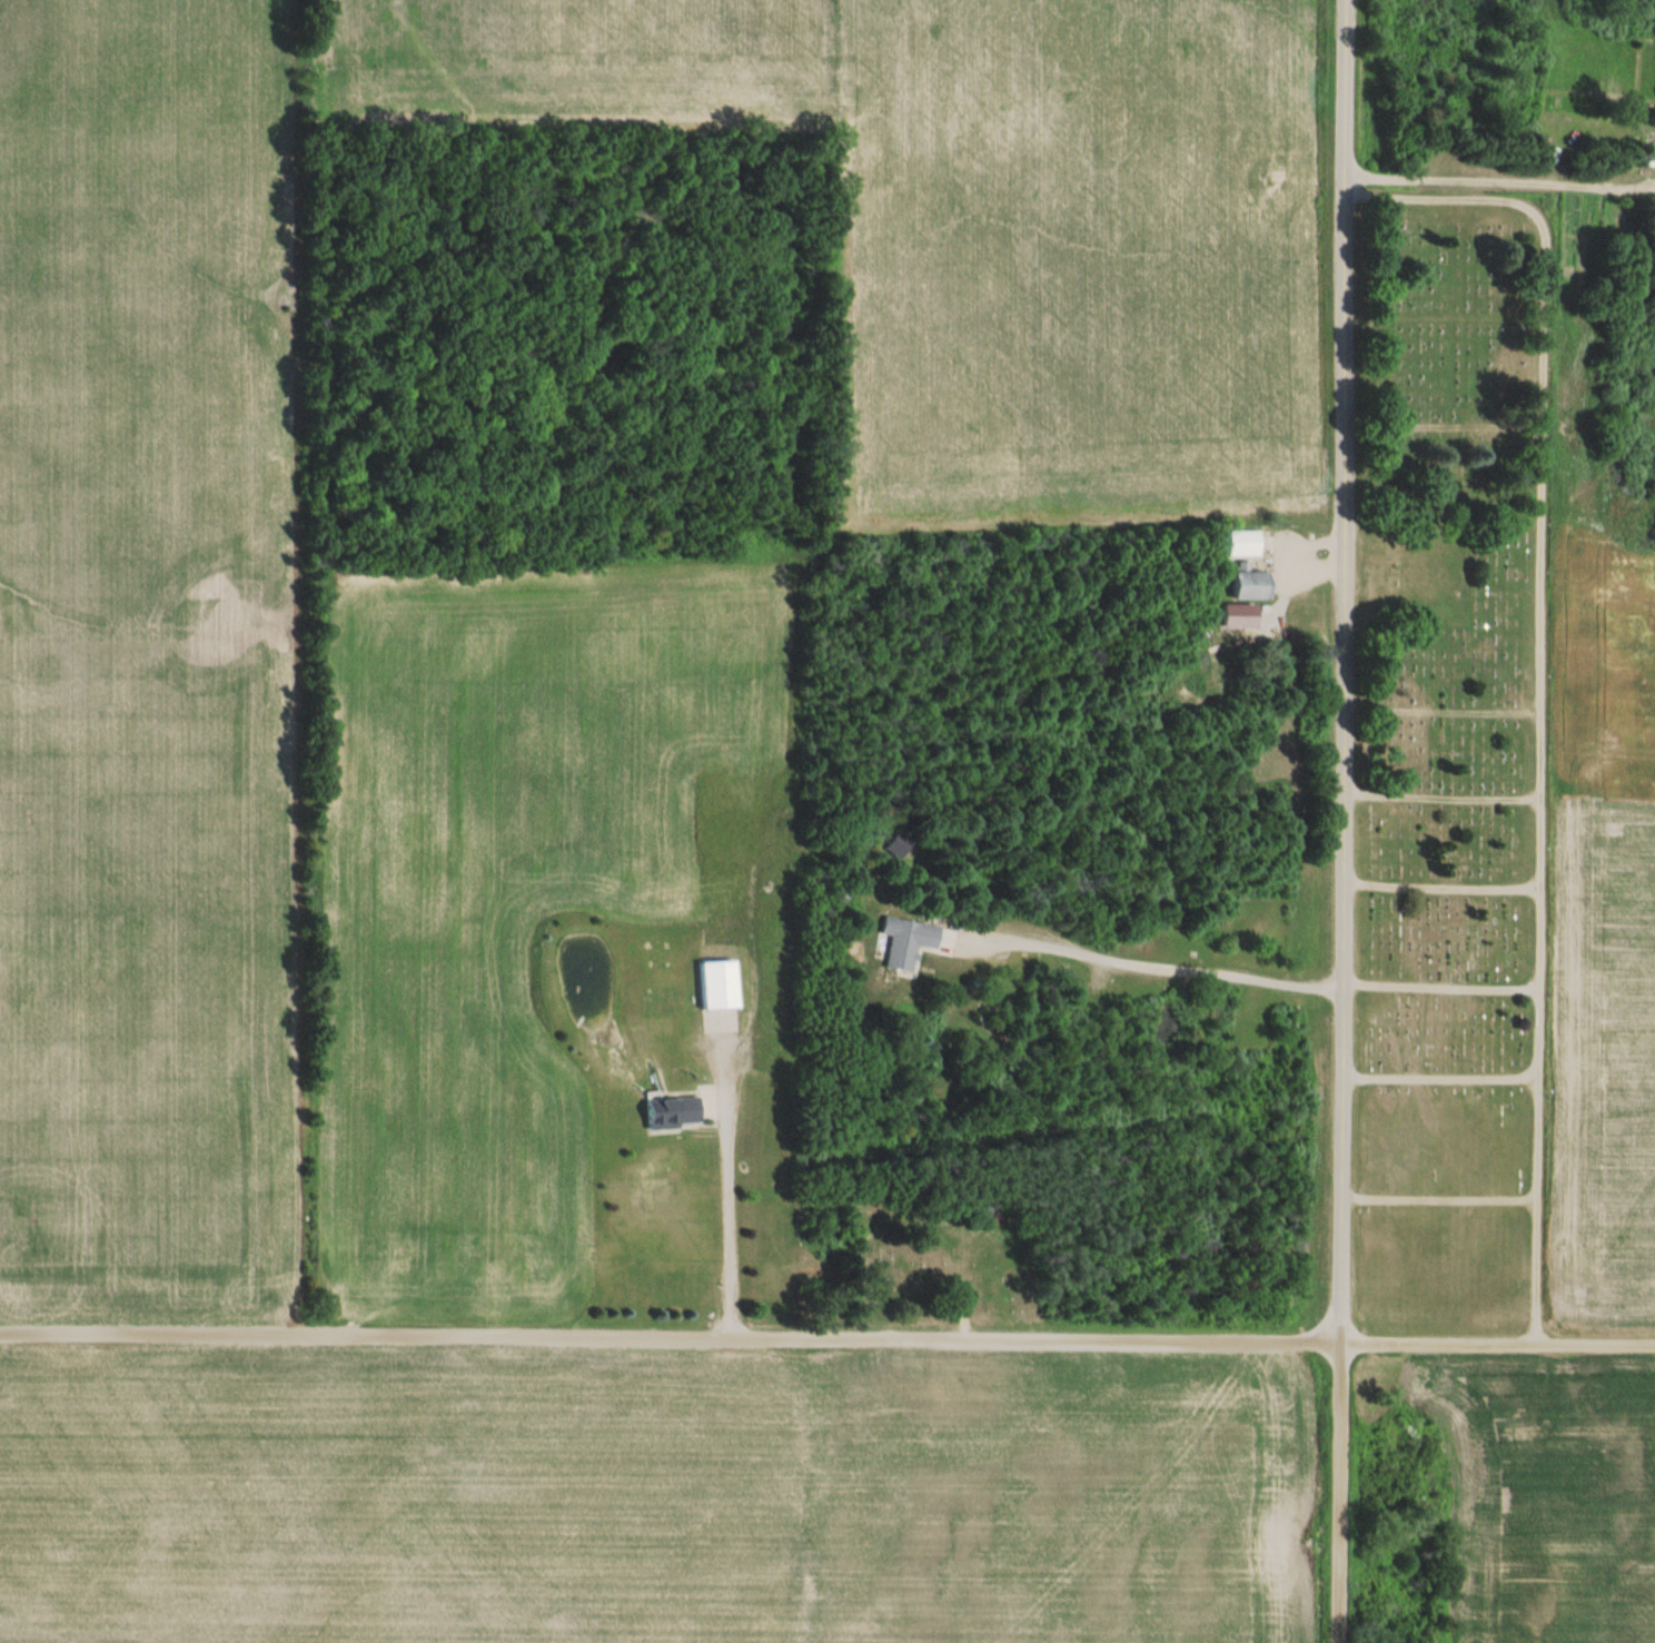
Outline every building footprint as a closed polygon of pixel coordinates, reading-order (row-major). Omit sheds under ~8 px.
[(1260,532),(1227,532),(1227,557),(1260,557),(1260,532)] [(1234,601),(1269,601),(1269,573),(1248,573),(1248,563),(1234,563),(1234,601)] [(884,849),(899,861),(912,844),(897,832),(884,849)] [(939,927),(884,917),(880,935),(890,937),(884,968),(912,973),(917,946),(935,949),(939,927)] [(701,1011),(735,1010),(734,962),(700,962),(701,1011)] [(648,1129),(700,1127),(699,1098),(647,1099),(648,1129)]
